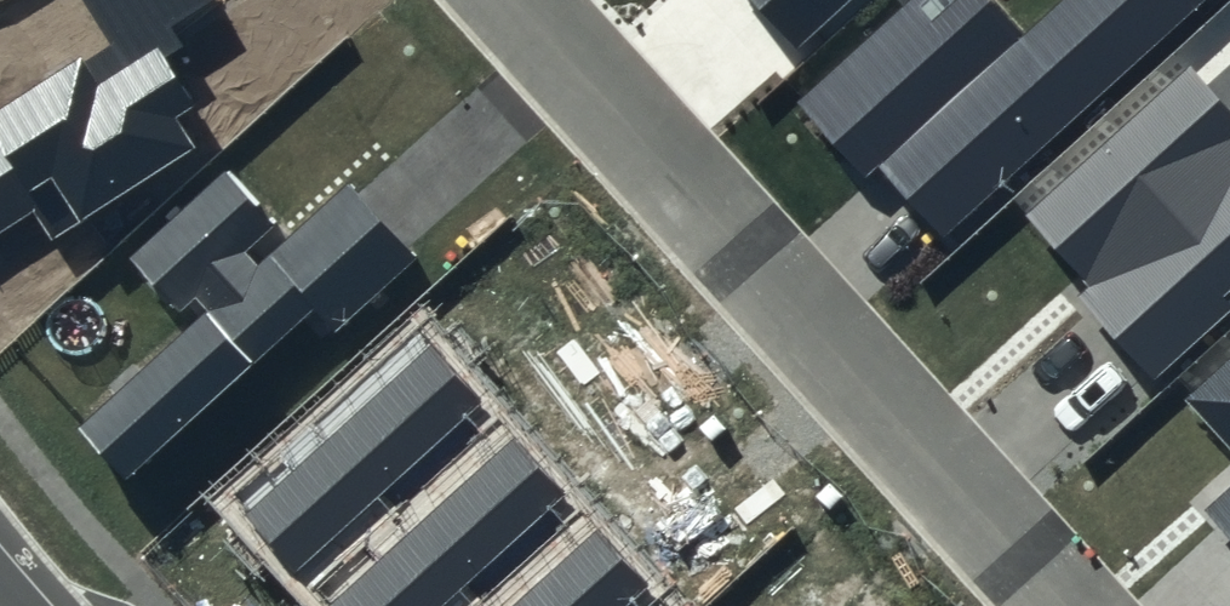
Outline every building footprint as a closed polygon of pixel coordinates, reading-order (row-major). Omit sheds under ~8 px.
[(108,39),(0,108),(0,234),(34,212),(51,239),(195,147),(176,118),(196,106),(166,59),(184,47),(171,26),(212,0),(83,0),(108,39)] [(796,50),(851,0),(751,0),(796,50)] [(799,104),(865,178),(877,168),(941,239),(1207,0),(1061,0),(1023,34),(992,0),(915,0),(799,104)] [(1025,215),(1090,285),(1078,296),(1155,380),(1229,312),(1229,297),(1225,292),(1229,288),(1229,109),(1189,65),(1025,215)] [(225,170),(128,257),(180,314),(196,300),(207,312),(80,427),(125,477),(313,307),(334,331),(416,256),(349,183),(259,265),(249,254),(278,228),(225,170)] [(245,516),(295,572),(482,403),(431,347),(245,516)] [(1189,398),(1229,442),(1229,361),(1189,398)] [(565,496),(514,440),(330,605),(443,605),(565,496)] [(1205,512),(1229,540),(1229,489),(1205,512)] [(649,587),(598,531),(515,605),(628,605),(649,587)]
